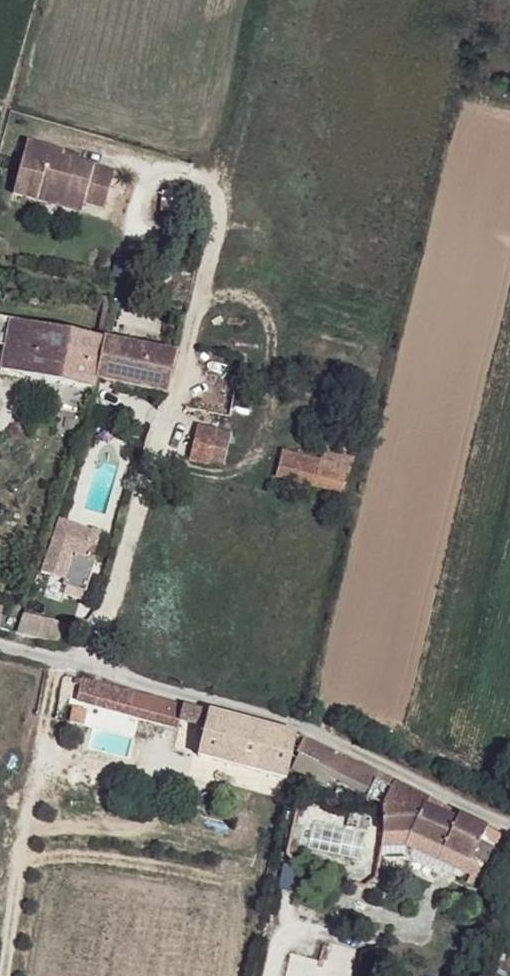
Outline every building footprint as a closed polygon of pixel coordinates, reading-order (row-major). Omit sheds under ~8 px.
[(61,159),(62,154),(27,143),(13,193),(35,200),(38,191),(84,203),(103,208),(113,173),(74,163),(61,159)] [(75,157),(62,154),(61,159),(74,163),(75,157)] [(82,212),(84,203),(38,191),(35,200),(82,212)] [(101,336),(0,316),(0,344),(7,346),(2,368),(91,386),(101,336)] [(176,351),(101,336),(91,386),(95,387),(97,377),(99,371),(121,375),(169,385),(176,351)] [(167,392),(169,385),(121,375),(99,371),(97,377),(167,392)] [(199,424),(190,460),(209,465),(217,428),(199,424)] [(283,451),(277,477),(341,492),(347,466),(283,451)] [(69,542),(87,546),(93,530),(75,524),(69,542)] [(85,552),(87,546),(69,542),(67,546),(85,552)] [(178,721),(182,705),(81,678),(76,697),(177,723),(178,721)] [(285,780),(294,736),(182,705),(178,721),(204,728),(197,756),(285,780)] [(73,708),(70,723),(84,725),(87,711),(73,708)] [(363,798),(381,808),(393,782),(312,741),(297,737),(295,753),(367,790),(363,798)] [(393,782),(381,808),(383,834),(410,833),(404,846),(479,880),(494,851),(479,844),(482,837),(497,844),(501,837),(458,816),(456,822),(425,806),(428,800),(393,782)] [(410,833),(383,834),(383,848),(404,846),(410,833)] [(322,942),(317,961),(288,955),(283,975),(350,975),(356,949),(322,942)]
